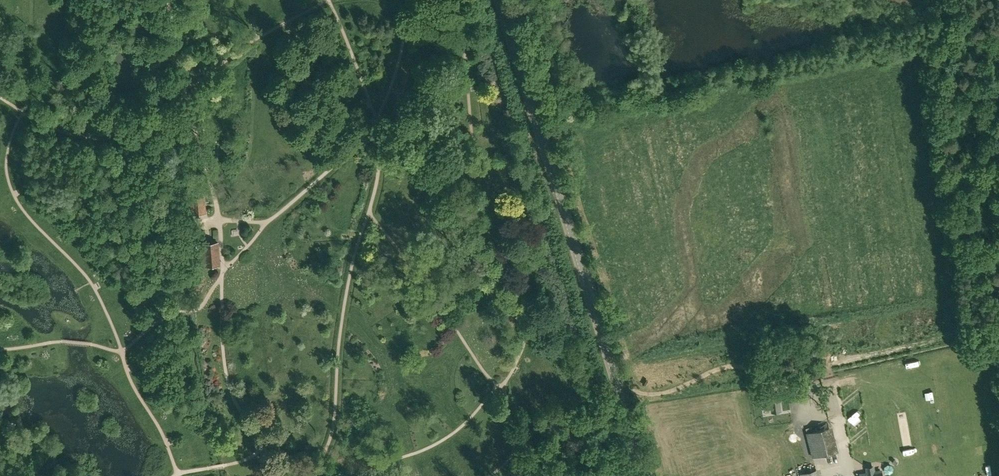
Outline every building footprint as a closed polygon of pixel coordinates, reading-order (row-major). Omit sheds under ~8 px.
[(207,213),(205,196),(190,198),(192,215),(207,213)] [(220,265),(218,242),(200,243),(202,266),(220,265)] [(770,396),(771,403),(772,411),(780,410),(778,395),(774,396),(770,396)] [(805,433),(806,437),(833,430),(832,426),(805,433)] [(829,447),(826,448),(826,453),(836,451),(835,441),(828,442),(829,447)]
